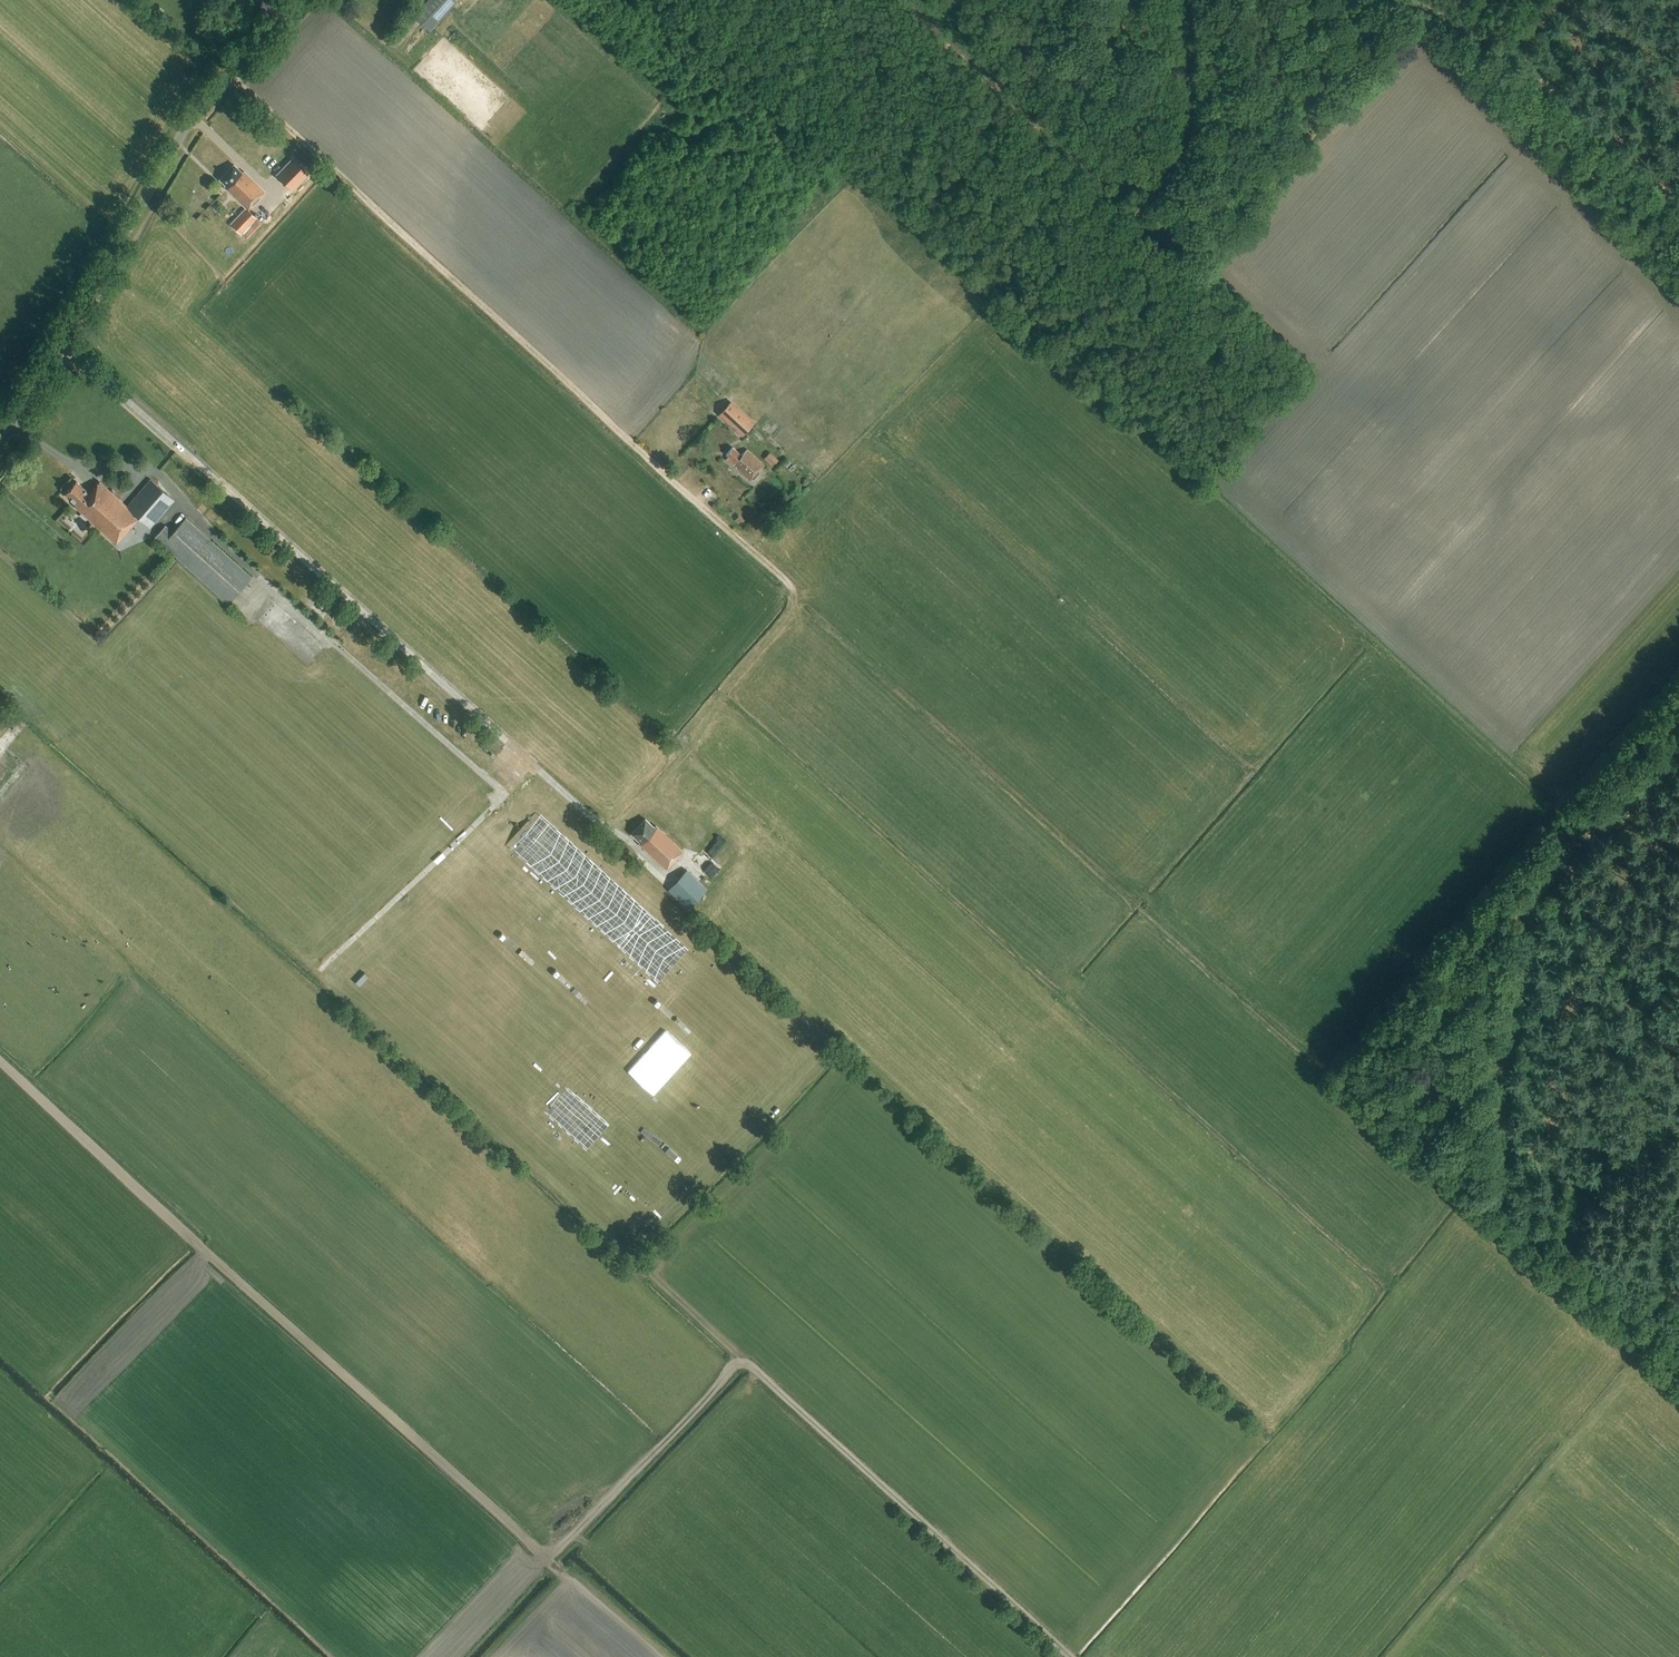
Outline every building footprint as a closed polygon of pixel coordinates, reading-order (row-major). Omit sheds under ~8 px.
[(413,16),(430,32),(457,2),(455,0),(428,0),(413,16)] [(291,164),(275,179),(291,195),(307,180),(291,164)] [(243,174),(234,165),(219,180),(228,189),(227,190),(246,209),(230,225),(240,235),(257,219),(249,211),(261,199),(260,197),(264,193),(244,173),(243,174)] [(742,438),(755,424),(731,402),(719,416),(742,438)] [(759,471),(764,465),(747,449),(741,455),(733,448),(726,455),(728,457),(726,460),(732,466),(733,465),(750,481),(751,479),(754,479),(759,473),(759,471)] [(771,451),(766,457),(773,465),(779,459),(771,451)] [(692,485),(702,475),(692,466),(683,476),(692,485)] [(151,528),(175,501),(151,480),(127,507),(99,482),(89,493),(76,482),(65,494),(76,505),(74,507),(116,545),(140,518),(151,528)] [(252,579),(185,518),(173,532),(165,526),(155,538),(229,605),(252,579)] [(740,835),(754,823),(747,814),(733,826),(740,835)] [(654,828),(645,819),(631,834),(640,843),(639,844),(665,869),(682,851),(655,826),(654,828)] [(687,869),(667,890),(687,909),(706,888),(687,869)]
